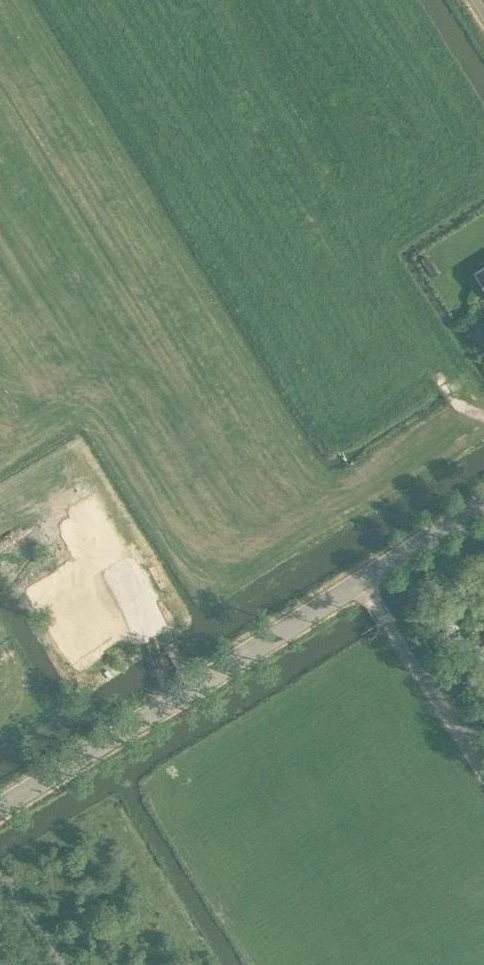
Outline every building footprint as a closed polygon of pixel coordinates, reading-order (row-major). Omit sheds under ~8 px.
[(474,273),(483,289),(483,267),(474,273)] [(121,555),(89,503),(66,518),(98,569),(121,555)] [(72,572),(32,597),(40,610),(39,611),(66,654),(69,659),(89,646),(87,643),(109,629),(82,585),(81,585),(72,572)]
